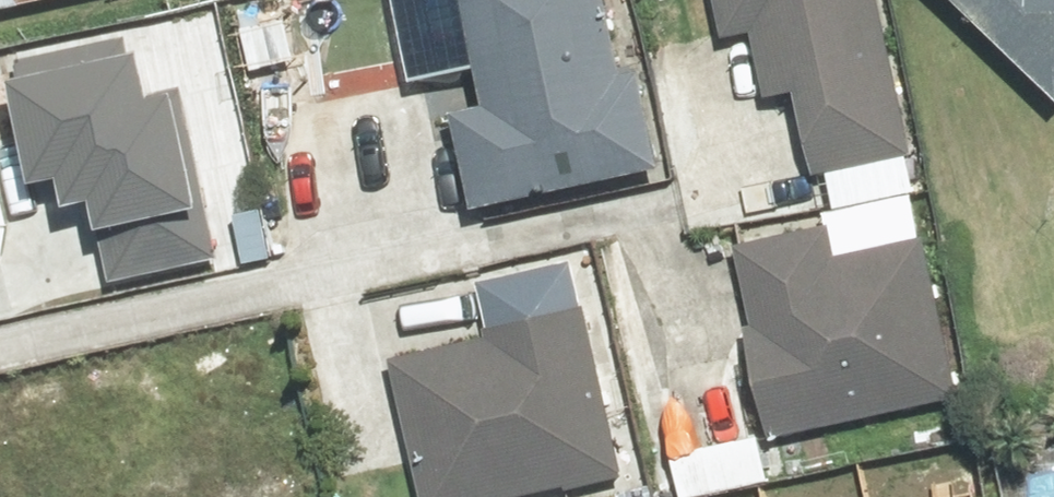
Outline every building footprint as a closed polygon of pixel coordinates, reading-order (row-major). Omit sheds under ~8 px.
[(58,0),(0,0),(0,12),(58,0)] [(489,106),(450,115),(473,215),(668,172),(646,71),(625,76),(608,0),(465,0),(489,106)] [(724,39),(753,33),(767,103),(797,97),(814,180),(912,160),(880,0),(716,0),(724,39)] [(1053,95),(1053,0),(956,0),(1053,95)] [(170,50),(24,78),(53,229),(116,217),(127,275),(259,250),(231,105),(182,114),(170,50)] [(829,228),(735,249),(753,328),(745,330),(770,443),(966,399),(930,236),(835,257),(829,228)] [(392,360),(421,496),(540,496),(624,479),(588,309),(484,331),(486,340),(392,360)]
